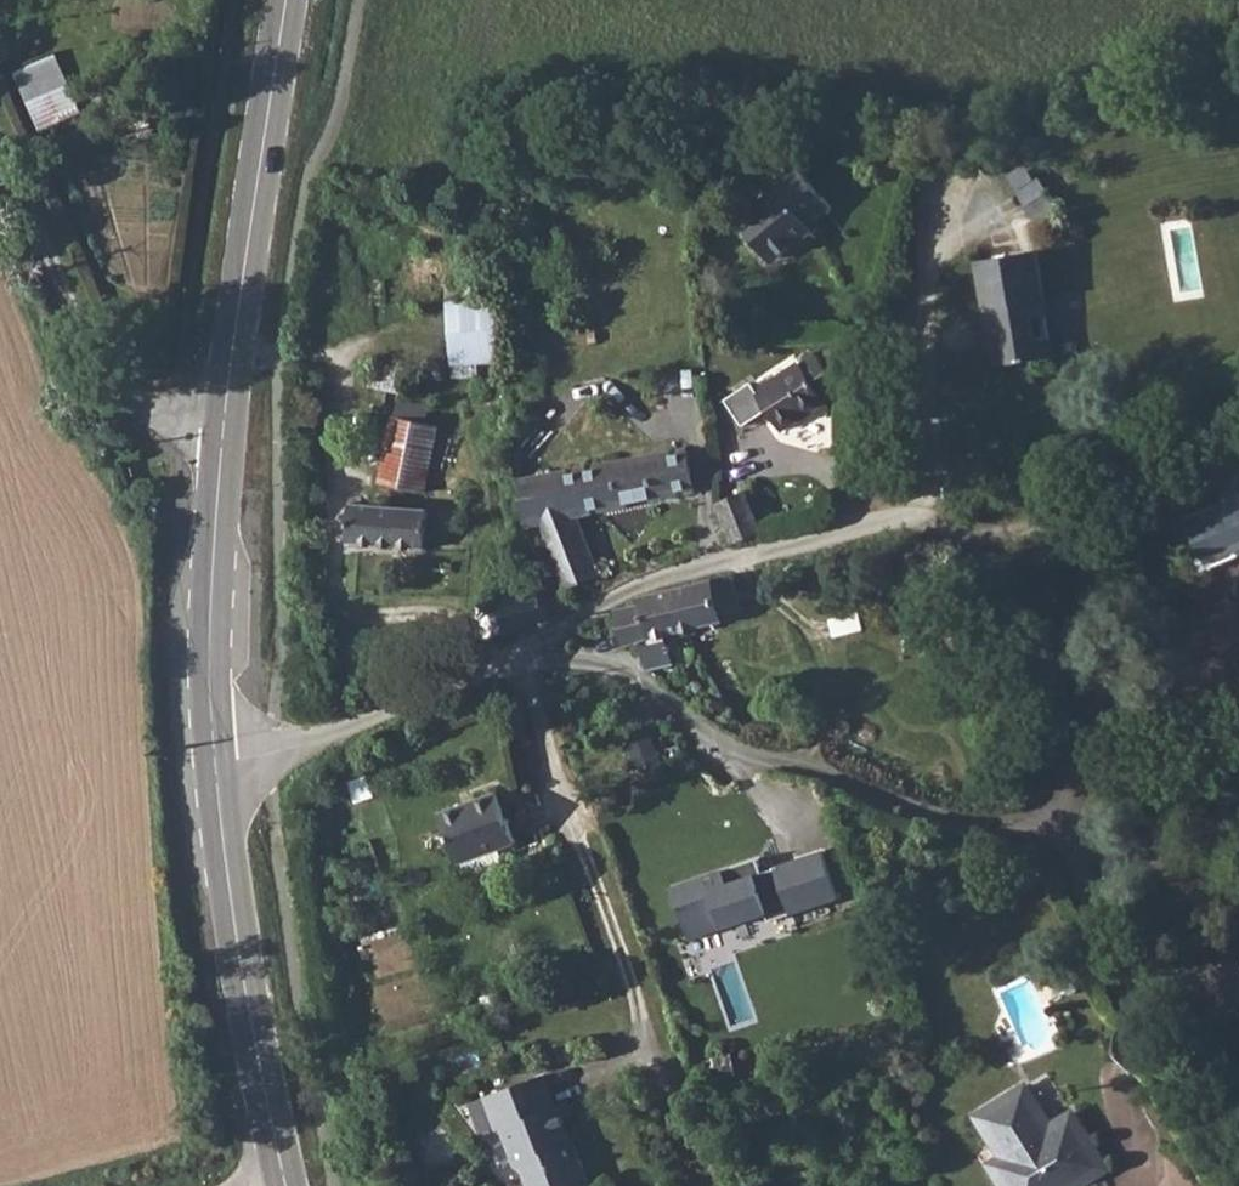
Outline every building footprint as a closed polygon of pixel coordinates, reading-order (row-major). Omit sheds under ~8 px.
[(16,69),(39,128),(83,110),(60,52),(16,69)] [(728,213),(749,238),(754,234),(772,254),(789,240),(785,236),(826,202),(787,156),(766,174),(770,179),(728,213)] [(1019,187),(1033,218),(1057,207),(1042,176),(1019,187)] [(1054,339),(1034,233),(974,244),(993,350),(1054,339)] [(447,300),(453,364),(503,360),(497,296),(447,300)] [(837,385),(817,354),(801,364),(798,360),(752,390),(777,429),(824,399),(821,395),(837,385)] [(412,393),(417,367),(382,360),(378,386),(409,393),(390,483),(433,492),(446,425),(435,422),(439,400),(412,393)] [(695,449),(658,455),(665,497),(703,490),(695,449)] [(665,497),(658,455),(562,470),(566,495),(548,499),(553,518),(558,539),(575,582),(610,570),(586,512),(665,497)] [(562,470),(529,477),(537,521),(553,518),(548,499),(566,495),(562,470)] [(751,539),(766,533),(748,490),(721,498),(739,543),(751,539)] [(438,543),(442,507),(364,501),(361,538),(438,543)] [(1191,525),(1203,559),(1238,545),(1238,508),(1191,525)] [(733,573),(687,585),(699,629),(752,618),(750,607),(742,610),(733,573)] [(549,586),(554,614),(583,604),(578,586),(571,587),(569,580),(549,586)] [(687,585),(640,598),(640,606),(616,610),(623,649),(641,646),(648,672),(670,668),(663,637),(699,629),(687,585)] [(632,744),(605,756),(618,785),(645,772),(632,744)] [(510,823),(491,776),(436,796),(454,842),(510,823)] [(760,859),(675,887),(691,933),(775,905),(771,892),(785,888),(778,869),(765,874),(760,859)] [(551,1067),(492,1088),(504,1119),(508,1117),(524,1163),(531,1162),(541,1185),(572,1185),(570,1177),(595,1169),(589,1151),(582,1152),(576,1136),(580,1135),(568,1100),(563,1101),(551,1067)] [(991,1162),(997,1159),(1014,1185),(1087,1185),(1103,1177),(1069,1121),(1046,1134),(1021,1091),(968,1122),(991,1162)]
